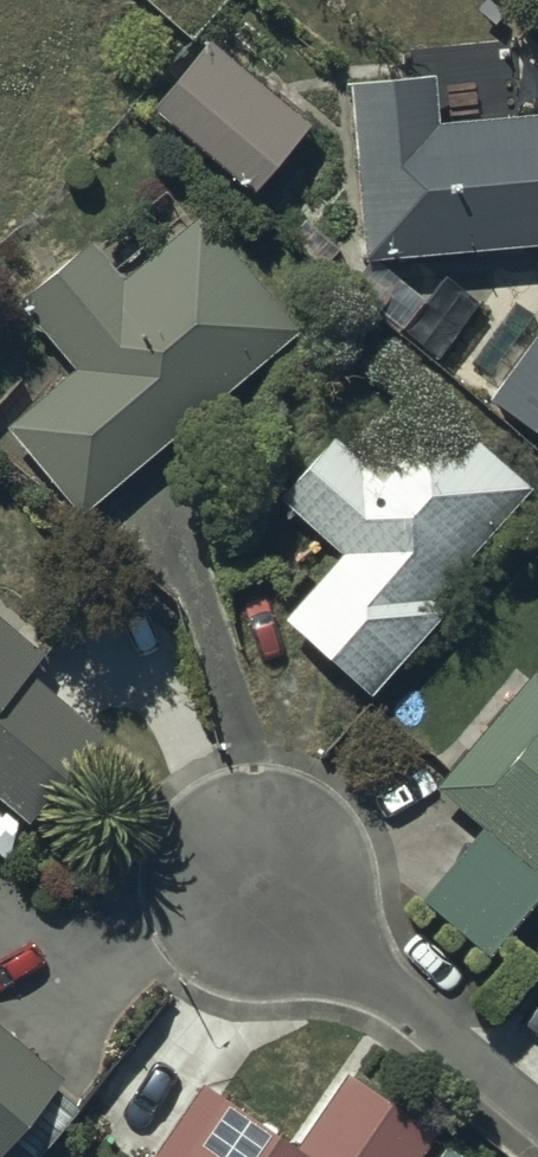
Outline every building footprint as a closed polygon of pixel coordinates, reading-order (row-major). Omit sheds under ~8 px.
[(207,38),(150,106),(254,192),(310,124),(207,38)] [(348,80),(363,259),(537,245),(537,112),(437,120),(433,75),(348,80)] [(79,515),(296,330),(197,211),(121,276),(92,241),(20,302),(76,367),(5,428),(79,515)] [(490,401),(537,435),(537,335),(490,401)] [(430,599),(525,489),(415,394),(359,458),(335,437),(282,498),(342,551),(283,618),(370,694),(442,610),(430,599)] [(22,821),(100,731),(32,671),(44,657),(0,618),(0,802),(22,821)] [(537,897),(537,673),(534,670),(435,787),(481,825),(419,898),(488,956),(537,897)] [(84,1106),(57,1084),(61,1079),(0,1027),(0,1156),(40,1156),(84,1106)] [(434,1135),(341,1074),(293,1148),(203,1084),(152,1156),(420,1156),(434,1135)] [(441,1156),(468,1156),(450,1144),(441,1156)]
